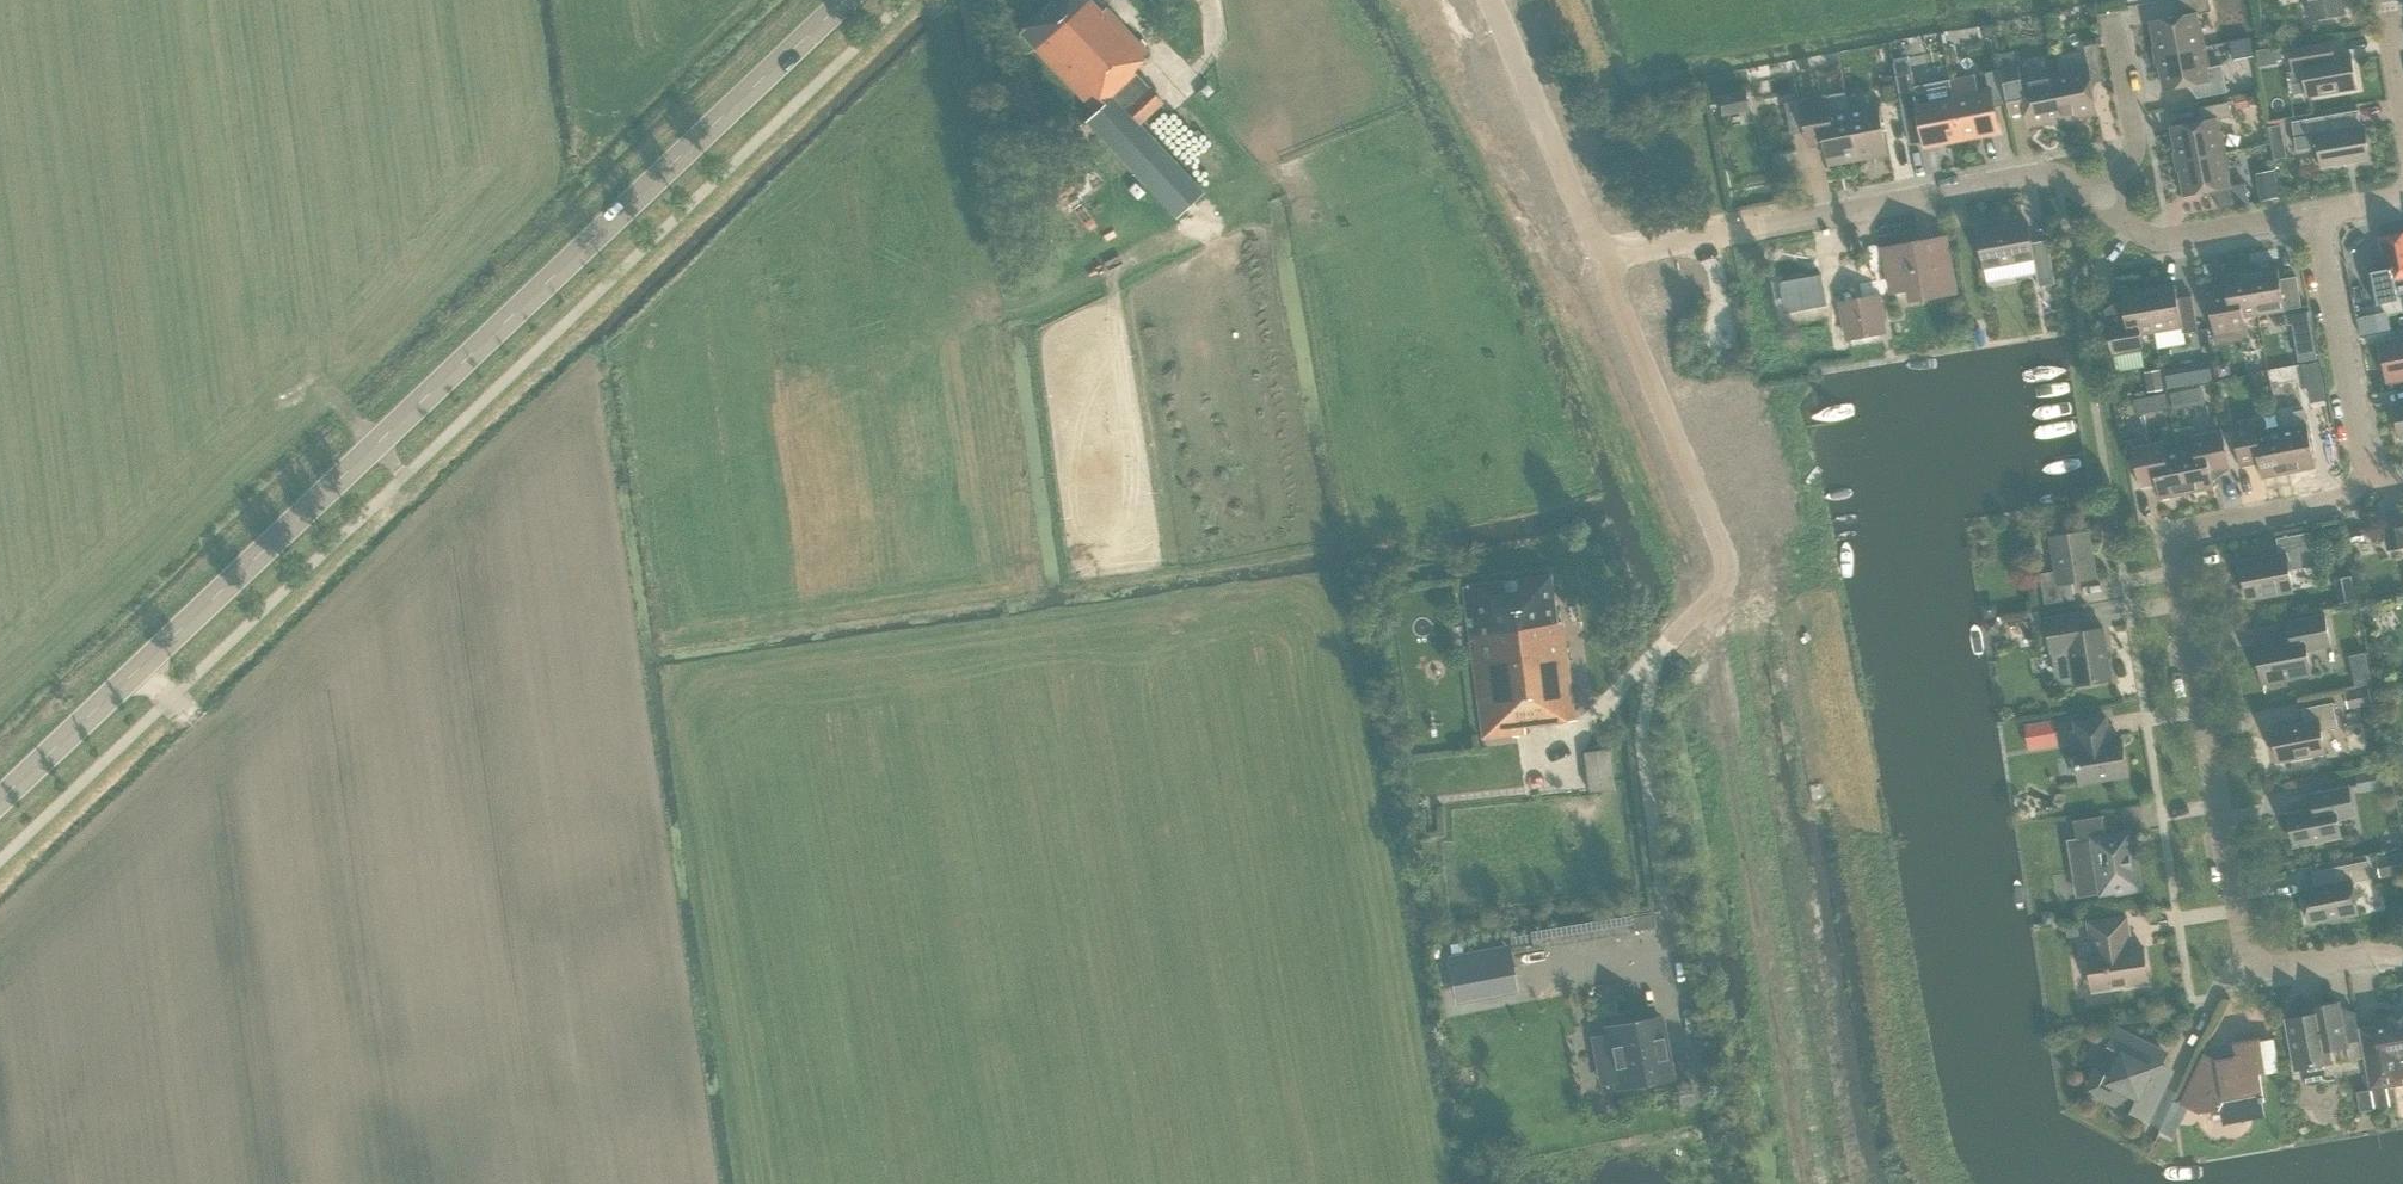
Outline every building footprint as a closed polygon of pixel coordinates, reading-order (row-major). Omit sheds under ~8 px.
[(1175,218),(1203,192),(1139,124),(1162,102),(1133,71),(1150,55),(1104,7),(1100,11),(1089,0),(1052,0),(1023,27),(1023,28),(1018,32),(1095,113),(1086,122),(1175,218)] [(2155,56),(2206,47),(2205,46),(2203,46),(2197,14),(2212,11),(2210,0),(2178,0),(2181,17),(2151,22),(2158,55),(2155,56)] [(2312,19),(2345,13),(2343,0),(2309,0),(2312,19)] [(2047,17),(2050,34),(2063,31),(2060,14),(2047,17)] [(2304,68),(2308,96),(2358,87),(2358,86),(2353,87),(2348,57),(2353,56),(2352,54),(2335,57),(2332,42),(2290,49),(2293,69),(2304,68)] [(2056,74),(2055,72),(2064,121),(2065,121),(2065,119),(2098,113),(2092,83),(2106,80),(2099,43),(2084,45),(2088,68),(2056,74)] [(2206,48),(2206,47),(2155,56),(2156,57),(2158,57),(2165,90),(2194,84),(2197,98),(2228,92),(2223,65),(2207,68),(2203,48),(2206,48)] [(2002,69),(2001,69),(2007,98),(2008,98),(2011,116),(2028,113),(2030,126),(2063,120),(2063,121),(2064,121),(2055,72),(2054,72),(2054,75),(2022,81),(2019,65),(2002,69)] [(1955,97),(1953,97),(1962,139),(1998,132),(1992,101),(2007,98),(2001,69),(1986,72),(1990,90),(1980,92),(1955,97)] [(1913,73),(1897,76),(1905,118),(1920,115),(1926,146),(1962,139),(1953,97),(1950,80),(1915,87),(1913,73)] [(1891,85),(1884,86),(1886,100),(1886,101),(1896,100),(1896,98),(1894,85),(1891,85)] [(1202,90),(1207,96),(1212,91),(1207,86),(1202,90)] [(1744,87),(1717,92),(1720,108),(1747,103),(1744,87)] [(1830,164),(1859,159),(1850,109),(1846,92),(1801,100),(1810,148),(1826,145),(1830,164)] [(2246,95),(2234,97),(2236,109),(2249,106),(2246,95)] [(2176,161),(2176,162),(2226,152),(2226,151),(2223,152),(2217,119),(2233,116),(2230,101),(2199,107),(2202,122),(2172,128),(2178,161),(2176,161)] [(1878,103),(1850,109),(1859,159),(1888,153),(1878,103)] [(2362,126),(2359,110),(2305,119),(2293,121),(2298,151),(2319,148),(2322,167),(2370,159),(2364,125),(2362,126)] [(2274,126),(2268,127),(2271,143),(2284,141),(2281,125),(2274,126)] [(2224,153),(2226,153),(2226,152),(2176,162),(2176,163),(2179,162),(2185,195),(2215,189),(2219,208),(2249,202),(2245,183),(2230,186),(2224,153)] [(2278,187),(2259,191),(2261,200),(2280,196),(2278,187)] [(2034,259),(2039,287),(2056,284),(2048,240),(2032,243),(2028,221),(1978,231),(1985,268),(2034,259)] [(2399,300),(2395,278),(2402,277),(2402,233),(2381,237),(2387,269),(2370,272),(2376,305),(2399,300)] [(1930,239),(1885,247),(1893,292),(1937,284),(1939,296),(1956,293),(1951,262),(1934,265),(1930,239)] [(2278,266),(2251,271),(2259,314),(2273,311),(2276,326),(2288,324),(2286,309),(2302,307),(2297,276),(2280,279),(2278,266)] [(1821,271),(1779,278),(1782,294),(1824,287),(1821,271)] [(2226,290),(2208,293),(2214,332),(2217,344),(2248,339),(2245,326),(2244,317),(2259,314),(2251,271),(2224,275),(2226,290)] [(2176,284),(2149,288),(2156,332),(2182,327),(2183,333),(2199,330),(2193,295),(2178,298),(2176,284)] [(2141,334),(2156,332),(2149,288),(2121,293),(2124,307),(2105,310),(2112,354),(2144,348),(2141,334)] [(1886,332),(1879,295),(1841,302),(1848,339),(1886,332)] [(2302,313),(2291,314),(2293,324),(2295,339),(2314,336),(2310,311),(2302,313)] [(2358,317),(2357,317),(2360,335),(2380,331),(2391,329),(2389,317),(2388,314),(2388,311),(2381,313),(2358,317)] [(2286,342),(2289,361),(2310,358),(2307,339),(2286,342)] [(2402,377),(2402,340),(2382,344),(2389,380),(2402,377)] [(2203,363),(2164,370),(2168,389),(2213,381),(2210,362),(2207,363),(2203,363)] [(2313,362),(2295,366),(2298,382),(2316,378),(2313,362)] [(2147,373),(2150,392),(2165,389),(2162,370),(2147,373)] [(2326,381),(2307,384),(2311,402),(2329,399),(2326,381)] [(2182,391),(2170,393),(2173,409),(2186,407),(2182,391)] [(2165,393),(2155,395),(2158,410),(2169,408),(2165,393)] [(2400,437),(2402,436),(2402,404),(2394,406),(2400,437)] [(2292,411),(2295,426),(2281,429),(2289,472),(2316,467),(2305,409),(2292,411)] [(2260,463),(2262,478),(2289,472),(2281,429),(2258,434),(2256,425),(2233,429),(2241,467),(2260,463)] [(2192,435),(2194,446),(2179,449),(2187,493),(2214,487),(2211,473),(2230,469),(2222,429),(2192,435)] [(2160,498),(2187,493),(2179,449),(2163,453),(2161,441),(2133,447),(2141,487),(2157,484),(2160,498)] [(2390,548),(2402,546),(2402,516),(2384,520),(2390,548)] [(2342,523),(2329,526),(2331,536),(2338,540),(2345,539),(2342,523)] [(2351,543),(2366,541),(2363,528),(2349,531),(2351,543)] [(2072,582),(2096,578),(2088,531),(2052,537),(2058,570),(2041,573),(2046,603),(2075,599),(2072,582)] [(2317,565),(2310,532),(2277,538),(2281,556),(2241,563),(2248,599),(2293,590),(2290,570),(2317,565)] [(1552,730),(1551,723),(1574,720),(1561,621),(1556,622),(1550,576),(1462,586),(1482,739),(1552,730)] [(1995,604),(1982,606),(1984,619),(1998,617),(1995,604)] [(2068,685),(2072,685),(2075,684),(2076,685),(2112,679),(2104,628),(2082,631),(2079,612),(2046,618),(2055,675),(2058,679),(2061,682),(2064,684),(2068,685)] [(2331,646),(2325,614),(2288,621),(2292,640),(2257,646),(2263,682),(2311,673),(2307,650),(2331,646)] [(2000,620),(1987,623),(1989,634),(1995,633),(2001,626),(2000,620)] [(2344,651),(2349,679),(2361,676),(2356,649),(2344,651)] [(2346,692),(2349,708),(2374,703),(2371,687),(2346,692)] [(2305,722),(2272,729),(2279,761),(2326,752),(2322,731),(2338,728),(2333,702),(2303,708),(2305,722)] [(2081,783),(2128,776),(2122,740),(2108,742),(2106,735),(2110,735),(2107,717),(2075,722),(2079,747),(2075,748),(2081,783)] [(2030,750),(2060,745),(2056,720),(2026,725),(2030,750)] [(1583,753),(1588,791),(1612,788),(1607,750),(1583,753)] [(2357,773),(2361,792),(2394,786),(2391,767),(2357,773)] [(2312,794),(2315,808),(2288,813),(2295,846),(2342,837),(2338,819),(2354,815),(2349,786),(2312,794)] [(2104,816),(2074,820),(2077,839),(2069,840),(2078,897),(2117,891),(2118,893),(2142,889),(2138,866),(2136,866),(2131,832),(2107,836),(2104,816)] [(2402,873),(2402,853),(2377,858),(2381,877),(2402,873)] [(2335,867),(2338,882),(2303,889),(2310,924),(2358,914),(2352,882),(2371,879),(2368,860),(2335,867)] [(2328,864),(2304,865),(2305,878),(2329,877),(2328,864)] [(2049,910),(2042,912),(2044,924),(2054,922),(2057,921),(2056,914),(2051,910),(2049,910)] [(2089,954),(2094,991),(2149,983),(2144,946),(2128,949),(2127,940),(2129,940),(2128,935),(2130,935),(2128,917),(2089,922),(2093,954),(2089,954)] [(1460,943),(1449,945),(1451,955),(1462,952),(1461,951),(1460,943)] [(1505,948),(1448,959),(1456,999),(1513,988),(1505,948)] [(2315,1014),(2286,1019),(2295,1069),(2301,1068),(2302,1074),(2303,1076),(2304,1079),(2306,1081),(2309,1082),(2312,1083),(2315,1083),(2316,1083),(2319,1082),(2321,1080),(2323,1078),(2324,1075),(2325,1072),(2325,1069),(2324,1063),(2333,1062),(2330,1049),(2346,1046),(2348,1046),(2348,1044),(2348,1042),(2340,1002),(2314,1007),(2315,1014)] [(1661,1013),(1601,1025),(1613,1091),(1674,1080),(1661,1013)] [(2360,1027),(2367,1064),(2369,1078),(2371,1090),(2374,1103),(2374,1108),(2375,1109),(2391,1106),(2387,1087),(2402,1085),(2402,1014),(2393,1016),(2393,1014),(2374,1018),(2375,1024),(2360,1027)] [(2162,1050),(2117,1028),(2092,1080),(2101,1097),(2149,1121),(2171,1076),(2160,1070),(2157,1061),(2162,1050)] [(2265,1116),(2263,1101),(2265,1101),(2261,1074),(2267,1072),(2260,1038),(2234,1043),(2236,1056),(2217,1060),(2205,1054),(2181,1104),(2188,1107),(2200,1113),(2226,1108),(2243,1120),(2265,1116)] [(2348,1046),(2346,1046),(2348,1059),(2351,1059),(2364,1056),(2361,1040),(2348,1042),(2348,1044),(2348,1046)] [(2370,1090),(2357,1093),(2361,1111),(2374,1109),(2375,1109),(2374,1108),(2374,1103),(2371,1090),(2370,1090)] [(2181,1104),(2175,1101),(2160,1130),(2174,1136),(2188,1107),(2181,1104)]
